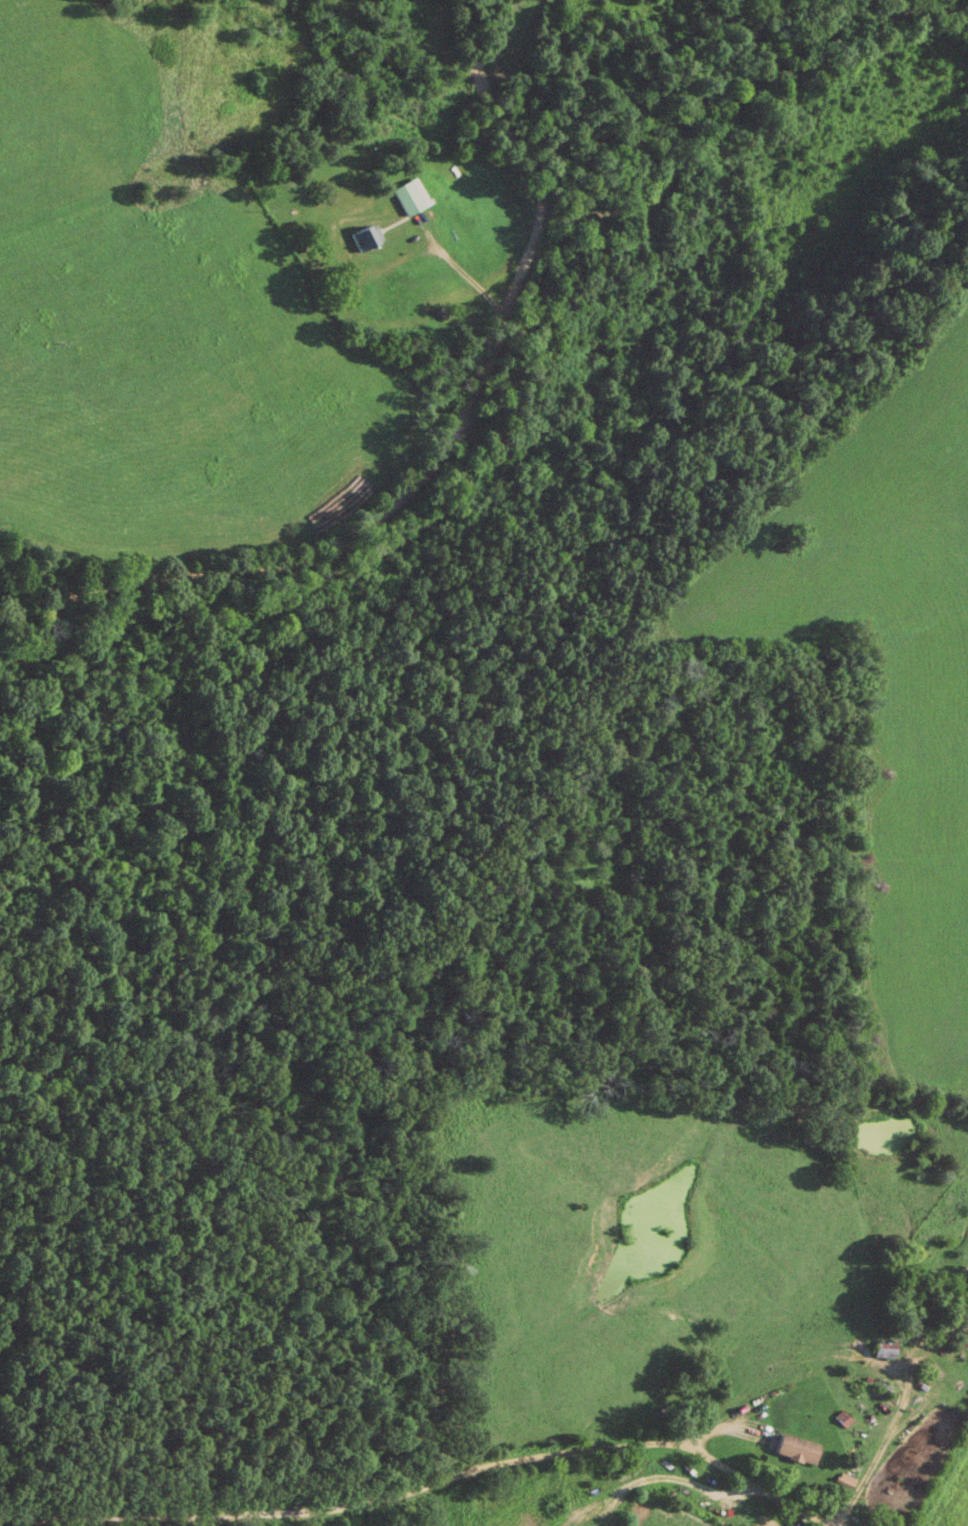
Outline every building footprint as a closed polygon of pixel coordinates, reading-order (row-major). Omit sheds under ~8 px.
[(403,218),(421,208),(407,181),(389,191),(403,218)] [(358,230),(362,248),(374,244),(370,227),(358,230)] [(874,1358),(893,1358),(893,1340),(874,1340),(874,1358)] [(773,1455),(813,1468),(820,1447),(780,1434),(773,1455)]
